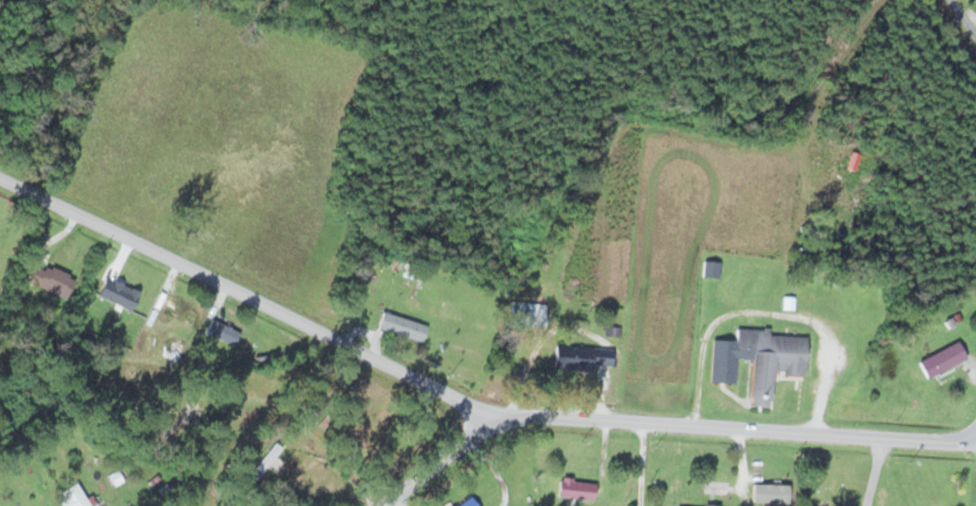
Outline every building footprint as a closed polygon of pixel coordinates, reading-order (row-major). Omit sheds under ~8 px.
[(26,282),(65,298),(74,277),(35,261),(26,282)] [(719,277),(720,262),(703,262),(703,277),(719,277)] [(545,304),(513,301),(510,327),(543,330),(545,304)] [(378,329),(423,342),(428,324),(382,312),(378,329)] [(204,334),(232,348),(240,333),(211,319),(204,334)] [(806,336),(770,335),(770,329),(737,328),(737,341),(713,340),(711,382),(735,383),(736,358),(752,359),(750,406),(769,407),(771,373),(805,374),(806,336)] [(163,354),(175,360),(184,343),(171,337),(163,354)] [(967,358),(958,341),(918,362),(927,379),(967,358)] [(591,366),(612,366),(613,349),(554,346),(553,369),(591,371),(591,366)] [(242,475),(251,483),(283,451),(275,442),(242,475)] [(594,480),(558,480),(558,498),(594,498),(594,480)] [(754,485),(754,502),(786,502),(786,482),(764,482),(764,485),(754,485)] [(94,504),(70,484),(57,499),(65,505),(92,505),(94,504)] [(473,498),(455,505),(477,505),(473,498)]
